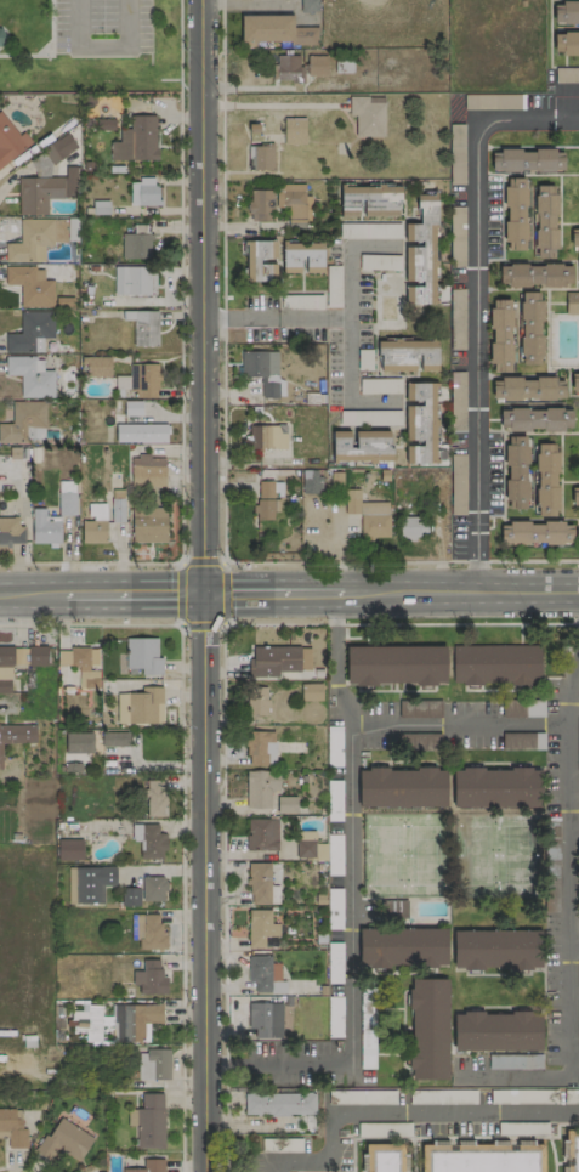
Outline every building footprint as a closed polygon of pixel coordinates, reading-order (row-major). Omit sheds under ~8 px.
[(552,2),(552,24),(578,24),(578,2),(552,2)] [(240,42),(317,43),(317,27),(292,27),(292,16),(240,15),(240,42)] [(553,54),(578,54),(578,33),(553,33),(553,54)] [(301,81),(301,56),(276,55),(276,81),(301,81)] [(325,56),(306,57),(307,76),(326,75),(325,56)] [(566,67),(566,69),(556,69),(555,82),(578,82),(578,68),(566,67)] [(384,136),(383,96),(348,97),(349,116),(355,116),(355,137),(384,136)] [(32,141),(17,124),(13,128),(0,113),(0,169),(32,141)] [(156,116),(129,116),(129,130),(119,130),(119,142),(110,142),(110,160),(156,161),(156,116)] [(305,118),(283,118),(283,144),(305,144),(305,118)] [(77,148),(67,133),(42,148),(52,164),(77,148)] [(273,170),(272,144),(248,145),(249,170),(273,170)] [(563,171),(563,150),(491,151),(491,172),(563,171)] [(18,215),(47,215),(47,198),(76,197),(75,167),(65,167),(65,177),(18,178),(18,215)] [(157,206),(157,179),(129,179),(129,206),(157,206)] [(525,179),(504,179),(505,251),(526,251),(525,179)] [(277,208),(287,207),(288,225),(306,225),(305,184),(277,184),(277,208)] [(340,217),(399,217),(399,186),(340,186),(340,217)] [(273,190),(249,190),(249,221),(273,221),(273,190)] [(404,224),(404,304),(435,304),(435,194),(417,194),(417,224),(404,224)] [(43,262),(43,244),(67,244),(66,219),(19,220),(19,243),(4,243),(5,262),(43,262)] [(570,227),(570,249),(578,249),(578,227),(570,227)] [(150,259),(151,234),(121,234),(121,258),(150,259)] [(275,241),(247,241),(247,282),(276,282),(275,241)] [(322,273),(322,243),(282,243),(282,273),(322,273)] [(499,265),(499,286),(571,286),(571,265),(499,265)] [(113,295),(155,296),(156,267),(113,266),(113,295)] [(20,285),(20,307),(53,307),(54,280),(43,280),(43,268),(5,267),(5,285),(20,285)] [(539,363),(522,364),(521,355),(520,355),(520,336),(521,336),(522,319),(520,319),(520,302),(521,302),(521,291),(533,291),(533,300),(541,300),(543,321),(539,321),(539,335),(543,335),(541,356),(539,356),(539,363)] [(565,292),(565,315),(578,314),(578,292),(565,292)] [(510,372),(498,373),(496,364),(488,363),(489,342),(492,342),(492,329),(489,329),(488,308),(495,308),(495,300),(509,300),(509,310),(511,310),(511,327),(509,327),(509,344),(512,345),(512,362),(510,362),(510,372)] [(5,352),(43,352),(42,338),(54,338),(53,311),(20,312),(20,333),(5,334),(5,352)] [(158,346),(157,311),(123,311),(123,320),(132,320),(132,346),(158,346)] [(437,371),(437,340),(377,341),(377,372),(437,371)] [(260,378),(261,398),(284,398),(284,380),(277,381),(277,351),(241,352),(241,378),(260,378)] [(20,398),(53,398),(54,371),(43,371),(43,357),(5,357),(5,375),(20,375),(20,398)] [(110,357),(86,357),(86,377),(110,377),(110,357)] [(130,364),(130,398),(158,398),(158,364),(130,364)] [(571,371),(571,393),(578,393),(578,371),(571,371)] [(563,398),(563,385),(554,385),(554,376),(534,378),(535,380),(521,380),(521,378),(499,376),(500,385),(492,385),(492,398),(501,398),(501,401),(520,401),(520,398),(535,398),(535,400),(554,400),(554,397),(563,398)] [(437,383),(405,384),(404,400),(420,400),(421,406),(405,406),(405,440),(421,440),(421,446),(405,447),(404,463),(436,463),(436,459),(433,459),(433,426),(437,426),(436,419),(433,419),(433,386),(437,386),(437,383)] [(11,402),(11,423),(0,423),(0,443),(25,442),(25,428),(45,427),(45,401),(11,402)] [(500,426),(507,426),(507,431),(527,431),(528,429),(543,428),(543,431),(562,431),(562,428),(571,428),(572,411),(563,411),(563,413),(560,413),(558,408),(544,408),(544,411),(541,411),(541,414),(538,415),(538,411),(528,411),(528,414),(524,414),(523,408),(510,408),(509,412),(500,412),(500,426)] [(166,443),(166,425),(115,424),(115,443),(166,443)] [(249,426),(249,440),(243,440),(243,450),(286,449),(285,425),(249,426)] [(391,460),(375,460),(375,463),(368,463),(368,460),(335,460),(335,463),(331,463),(331,431),(348,431),(348,448),(356,448),(354,431),(388,431),(388,447),(392,448),(391,460)] [(524,509),(524,499),(527,498),(527,481),(524,481),(523,465),(527,464),(527,447),(524,446),(524,436),(512,436),(512,446),(504,445),(504,465),(506,465),(507,480),(504,480),(505,499),(511,499),(512,509),(524,509)] [(554,515),(538,516),(538,504),(535,502),(534,488),(538,488),(538,472),(534,471),(534,454),(537,454),(537,445),(550,443),(550,452),(557,452),(558,472),(555,472),(555,487),(557,487),(557,508),(554,508),(554,515)] [(165,457),(131,456),(130,488),(164,489),(165,457)] [(319,493),(320,470),(302,470),(302,493),(319,493)] [(275,520),(276,492),(282,492),(282,482),(258,481),(258,499),(254,499),(253,519),(275,520)] [(57,492),(57,516),(74,515),(73,482),(64,482),(64,492),(57,492)] [(389,537),(388,502),(359,503),(359,489),(344,490),(344,515),(359,514),(360,538),(389,537)] [(110,498),(112,521),(123,521),(122,497),(110,498)] [(132,543),(166,542),(166,506),(131,507),(132,543)] [(60,516),(45,516),(45,508),(32,508),(32,545),(59,545),(60,516)] [(106,543),(105,515),(94,515),(94,521),(80,521),(81,544),(106,543)] [(0,518),(0,545),(24,544),(24,526),(17,526),(17,517),(0,518)] [(419,540),(420,517),(399,517),(399,540),(419,540)] [(569,530),(563,530),(562,521),(543,521),(543,523),(528,525),(528,521),(507,521),(507,528),(500,528),(500,542),(510,543),(510,545),(527,545),(527,542),(544,542),(544,545),(562,544),(562,542),(569,542),(569,530)] [(162,675),(162,658),(157,658),(157,638),(125,638),(126,675),(138,675),(138,676),(162,675)] [(47,647),(0,646),(0,693),(10,694),(10,665),(46,666),(47,647)] [(444,646),(444,683),(435,683),(435,685),(416,685),(415,683),(375,683),(375,685),(356,685),(356,683),(346,683),(346,647),(444,646)] [(452,646),(452,681),(462,681),(462,685),(481,685),(481,683),(538,683),(539,646),(452,646)] [(248,677),(278,677),(278,671),(310,671),(310,647),(252,647),(252,659),(248,659),(248,677)] [(57,665),(78,666),(78,688),(98,688),(98,670),(89,670),(89,649),(57,648),(57,665)] [(321,684),(301,684),(301,701),(321,701),(321,684)] [(162,723),(161,687),(141,687),(142,693),(115,694),(116,724),(162,723)] [(268,715),(267,687),(245,688),(246,716),(268,715)] [(1,744),(35,743),(35,724),(0,725),(0,769),(2,769),(1,744)] [(246,765),(274,766),(275,732),(247,731),(246,765)] [(129,746),(128,732),(101,733),(101,747),(129,746)] [(92,733),(64,733),(64,764),(74,763),(74,753),(92,753),(92,733)] [(445,806),(358,806),(358,771),(367,771),(368,768),(387,768),(388,770),(415,770),(415,768),(436,768),(436,770),(445,770),(445,806)] [(534,806),(453,808),(452,771),(461,771),(461,768),(482,768),(483,770),(510,770),(510,768),(530,768),(530,770),(537,769),(537,778),(539,778),(540,796),(534,796),(534,806)] [(279,791),(278,771),(245,771),(246,809),(270,808),(269,791),(279,791)] [(164,817),(165,780),(146,780),(146,816),(164,817)] [(296,797),(277,797),(276,812),(295,812),(296,797)] [(246,850),(277,850),(278,819),(247,818),(246,850)] [(158,824),(132,824),(132,841),(139,841),(139,859),(165,859),(164,833),(158,833),(158,824)] [(82,861),(82,839),(57,840),(57,861),(82,861)] [(278,886),(270,886),(269,862),(248,863),(249,905),(278,904),(278,886)] [(68,904),(103,903),(103,886),(116,886),(115,867),(67,867),(68,904)] [(165,901),(165,878),(141,877),(141,901),(165,901)] [(140,906),(140,888),(122,888),(121,906),(140,906)] [(407,915),(407,901),(392,901),(392,908),(384,908),(384,916),(407,915)] [(270,911),(248,910),(247,948),(265,948),(265,937),(279,937),(279,923),(270,923),(270,911)] [(132,949),(165,949),(166,931),(159,931),(160,915),(133,914),(132,949)] [(447,929),(359,928),(358,966),(446,967),(447,929)] [(541,930),(452,931),(453,970),(541,969),(541,930)] [(248,956),(248,983),(254,983),(255,994),(285,993),(285,980),(280,980),(280,963),(270,963),(270,955),(248,956)] [(139,995),(163,995),(163,960),(142,960),(142,971),(132,971),(132,985),(138,985),(139,995)] [(448,979),(410,979),(408,1079),(447,1080),(448,979)] [(281,1038),(281,1002),(248,1003),(248,1029),(254,1029),(254,1039),(281,1038)] [(162,1023),(162,1005),(112,1004),(111,1043),(148,1043),(148,1023),(162,1023)] [(101,1005),(80,1005),(80,1011),(74,1011),(74,1033),(85,1033),(85,1044),(100,1044),(101,1005)] [(541,1012),(453,1013),(453,1051),(541,1050),(541,1012)] [(169,1050),(137,1051),(138,1081),(170,1080),(169,1050)] [(244,1115),(315,1114),(314,1092),(244,1093),(244,1115)] [(163,1149),(164,1094),(141,1093),(141,1109),(127,1109),(127,1126),(136,1126),(135,1148),(163,1149)] [(0,1110),(0,1139),(7,1139),(7,1148),(26,1148),(27,1128),(21,1128),(21,1110),(0,1110)] [(78,1163),(93,1138),(58,1116),(34,1154),(49,1163),(57,1149),(78,1163)] [(565,1132),(566,1163),(564,1163),(564,1171),(578,1171),(578,1132),(565,1132)] [(422,1171),(544,1171),(544,1145),(452,1142),(452,1145),(423,1144),(422,1171)] [(365,1145),(365,1171),(405,1171),(404,1144),(365,1145)] [(142,1159),(142,1168),(121,1169),(121,1171),(163,1171),(163,1159),(142,1159)]
